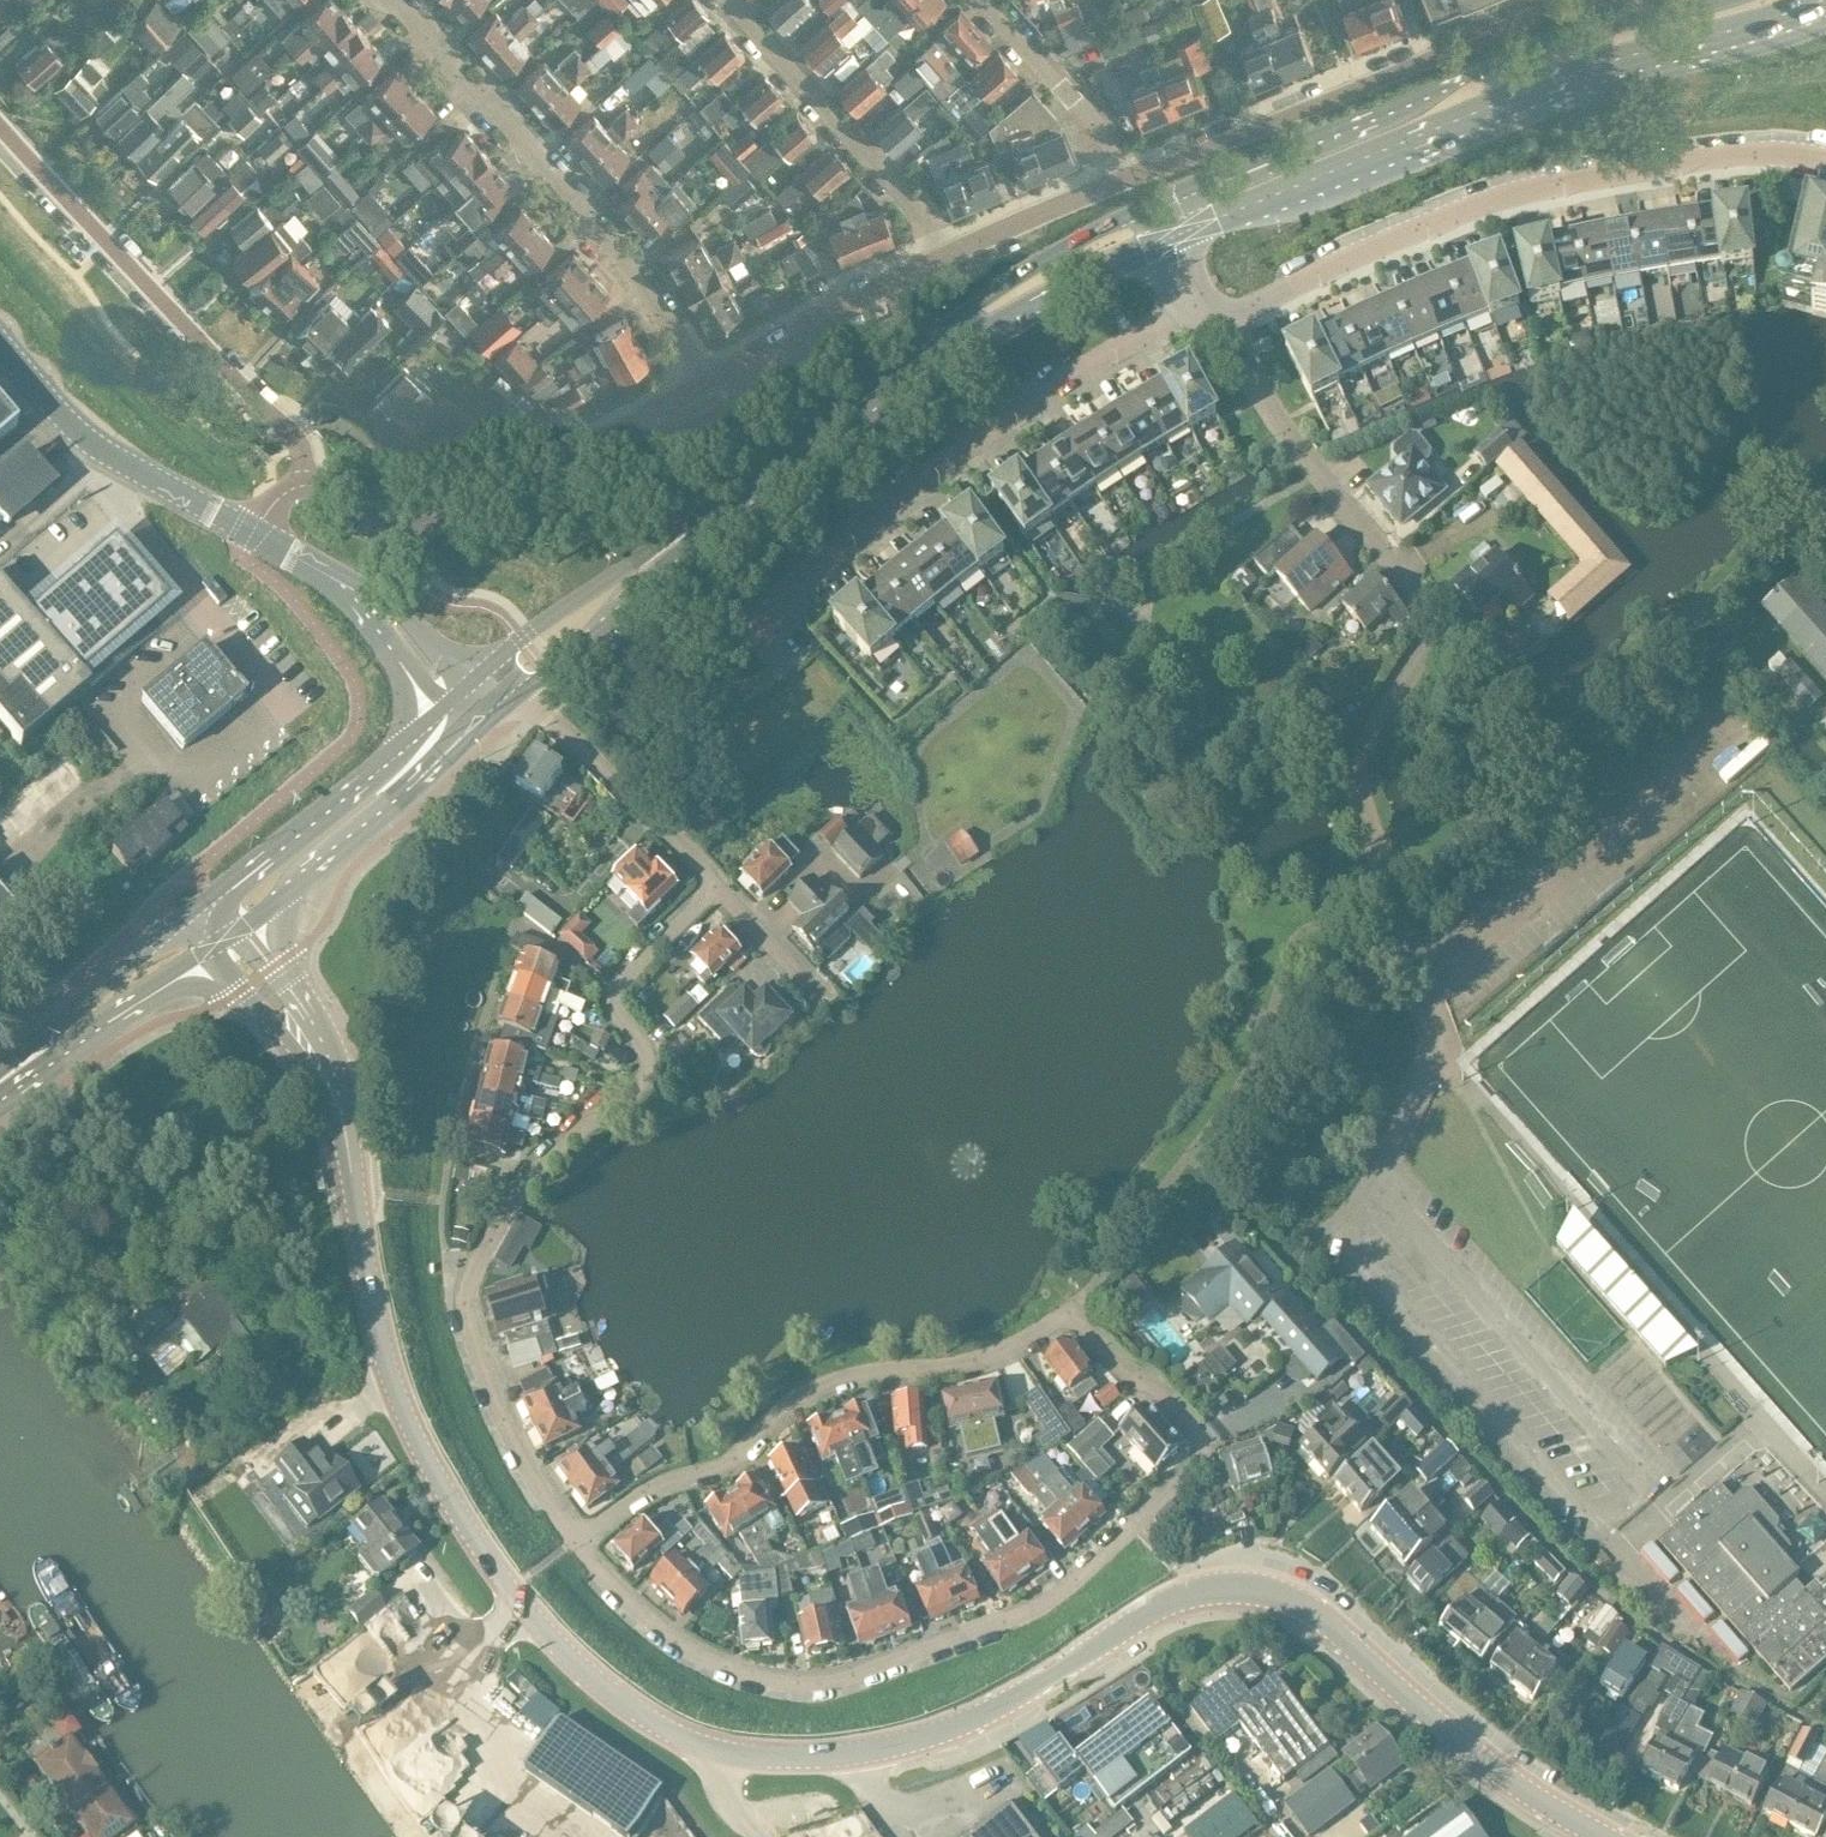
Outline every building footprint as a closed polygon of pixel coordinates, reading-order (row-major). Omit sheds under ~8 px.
[(155,0),(134,0),(125,9),(134,19),(129,24),(152,49),(177,26),(155,0)] [(276,12),(290,0),(265,0),(276,12)] [(280,37),(287,44),(293,52),(341,8),(334,0),(319,0),(297,19),(298,20),(280,37)] [(449,0),(463,16),(480,0),(449,0)] [(544,5),(540,0),(532,0),(526,5),(506,23),(496,12),(469,36),(485,54),(532,12),(534,14),(544,5)] [(573,12),(586,0),(562,0),(573,12)] [(611,10),(622,1),(621,0),(602,0),(611,10)] [(655,0),(635,0),(644,10),(655,0)] [(707,14),(694,0),(684,0),(650,31),(643,37),(652,47),(675,26),(683,36),(707,14)] [(765,6),(785,28),(811,4),(807,0),(772,0),(765,6)] [(841,0),(818,0),(828,11),(841,0)] [(907,0),(886,0),(881,4),(871,4),(868,0),(860,0),(856,4),(877,28),(907,0)] [(877,28),(885,37),(911,15),(916,21),(940,0),(907,0),(877,28)] [(1151,14),(1145,0),(1140,0),(1139,0),(1140,1),(1117,11),(1124,27),(1148,17),(1147,15),(1151,14)] [(1175,6),(1172,0),(1151,0),(1148,1),(1154,15),(1175,6)] [(1229,29),(1217,0),(1198,0),(1193,2),(1208,38),(1229,29)] [(1285,74),(1254,0),(1248,0),(1252,9),(1253,9),(1255,13),(1248,16),(1259,41),(1241,48),(1256,85),(1285,74)] [(1275,5),(1273,0),(1254,0),(1285,74),(1314,62),(1299,25),(1281,32),(1271,7),(1275,5)] [(1381,35),(1367,0),(1355,0),(1356,3),(1343,8),(1358,45),(1381,35)] [(1381,35),(1405,25),(1395,0),(1367,0),(1381,35)] [(240,23),(251,13),(242,2),(230,13),(240,23)] [(1093,39),(1084,16),(1079,3),(1067,8),(1076,32),(1081,43),(1093,39)] [(839,32),(856,17),(845,5),(800,46),(819,68),(848,42),(839,32)] [(324,50),(354,23),(341,8),(293,52),(299,59),(318,42),(324,50)] [(1076,32),(1067,8),(1056,13),(1061,25),(1063,29),(1069,27),(1072,33),(1076,32)] [(971,59),(990,43),(959,9),(940,26),(945,31),(964,51),(971,59)] [(230,13),(219,23),(206,10),(186,27),(210,53),(230,35),(228,34),(240,23),(230,13)] [(539,20),(534,14),(532,12),(485,54),(502,73),(528,48),(519,38),(539,20)] [(601,45),(620,29),(606,12),(587,28),(601,45)] [(1168,29),(1172,27),(1167,15),(1164,16),(1163,15),(1143,24),(1149,39),(1168,31),(1168,29)] [(320,82),(367,38),(354,23),(324,50),(332,58),(313,75),(320,82)] [(1127,30),(1108,38),(1113,50),(1125,45),(1126,47),(1132,45),(1147,39),(1141,24),(1127,30)] [(51,47),(63,36),(55,28),(43,38),(15,64),(35,86),(63,60),(51,47)] [(95,47),(99,52),(113,38),(104,28),(87,44),(92,50),(95,47)] [(179,60),(196,43),(183,29),(165,46),(179,60)] [(612,56),(631,41),(620,29),(601,45),(583,61),(534,105),(541,112),(541,116),(545,121),(549,121),(553,124),(580,101),(567,86),(575,80),(575,81),(590,68),(609,52),(612,56)] [(894,47),(903,40),(894,30),(885,37),(889,41),(894,47)] [(953,61),(964,51),(945,31),(915,57),(927,70),(922,74),(942,98),(950,91),(938,79),(956,65),(953,61)] [(716,79),(743,55),(724,34),(694,61),(687,54),(666,73),(672,81),(678,75),(688,86),(707,69),(716,79)] [(1197,70),(1211,65),(1199,36),(1179,44),(1182,52),(1157,62),(1163,76),(1162,77),(1175,108),(1207,95),(1197,70)] [(351,80),(381,53),(367,38),(320,82),(326,88),(344,72),(351,80)] [(666,73),(687,54),(677,43),(656,63),(666,73)] [(883,65),(894,55),(885,45),(837,88),(857,110),(885,84),(881,80),(889,72),(883,65)] [(577,55),(579,53),(574,46),(557,61),(558,63),(552,69),(544,60),(516,84),(520,88),(519,92),(524,97),(528,97),(534,105),(583,61),(577,55)] [(98,73),(109,62),(99,52),(95,47),(92,50),(82,60),(54,87),(78,112),(95,95),(108,82),(98,73)] [(206,54),(203,52),(201,50),(184,67),(195,77),(212,60),(206,54)] [(246,59),(231,73),(247,90),(261,76),(272,66),(256,50),(246,59)] [(991,96),(1017,73),(998,53),(969,79),(967,76),(950,91),(942,98),(959,116),(970,106),(986,91),(991,96)] [(656,93),(671,80),(648,55),(622,79),(632,90),(644,79),(656,93)] [(905,93),(923,76),(910,62),(892,78),(905,93)] [(967,76),(956,65),(938,79),(950,91),(967,76)] [(363,134),(413,90),(394,69),(365,94),(378,109),(372,114),(371,113),(370,115),(362,107),(352,116),(359,124),(357,127),(363,134)] [(141,86),(147,80),(139,71),(93,115),(109,132),(137,105),(149,94),(141,86)] [(172,99),(191,82),(181,71),(160,91),(155,97),(114,138),(133,156),(160,130),(182,109),(172,99)] [(757,122),(782,99),(763,77),(722,114),(732,125),(748,111),(757,122)] [(1143,121),(1175,108),(1162,77),(1131,89),(1143,121)] [(269,89),(266,86),(263,82),(251,93),(263,107),(275,97),(269,89)] [(914,117),(935,98),(923,85),(874,129),(893,151),(904,141),(911,136),(922,126),(914,117)] [(248,98),(247,97),(238,88),(222,104),(231,113),(232,114),(244,102),(248,98)] [(404,137),(433,111),(413,90),(363,134),(369,141),(384,128),(383,126),(389,121),(404,137)] [(710,124),(733,103),(722,90),(701,109),(697,105),(695,107),(705,119),(706,119),(710,124)] [(1053,121),(1055,119),(1031,91),(1001,117),(1002,123),(1014,117),(1033,140),(1035,138),(1048,171),(1054,168),(1072,161),(1059,128),(1056,129),(1053,121)] [(248,98),(244,102),(247,104),(258,116),(264,110),(251,95),(248,98)] [(205,139),(219,124),(195,101),(136,160),(153,177),(181,148),(198,132),(205,139)] [(242,135),(260,119),(258,116),(247,104),(229,121),(242,135)] [(959,116),(957,118),(975,138),(976,136),(988,126),(970,106),(959,116)] [(698,126),(705,119),(695,107),(687,114),(698,126)] [(583,159),(632,116),(626,108),(611,121),(612,122),(605,129),(592,114),(565,139),(568,142),(568,147),(572,152),(577,152),(583,159)] [(789,157),(814,135),(795,113),(743,160),(758,176),(784,152),(789,157)] [(310,131),(309,131),(296,115),(280,128),(295,144),(310,131)] [(624,135),(639,123),(632,116),(583,159),(590,166),(589,170),(594,175),(598,175),(601,179),(629,155),(616,141),(623,135),(624,135)] [(1035,138),(1033,140),(1014,117),(1002,123),(1001,117),(989,128),(995,142),(998,149),(1011,144),(1026,180),(1043,173),(1047,183),(1058,178),(1054,168),(1048,171),(1035,138)] [(980,148),(995,142),(989,128),(976,136),(980,148)] [(344,129),(332,139),(342,150),(353,139),(344,129)] [(420,153),(415,157),(435,180),(447,170),(476,145),(462,129),(453,138),(445,130),(420,153)] [(740,157),(761,139),(752,129),(749,132),(747,130),(730,145),(740,157)] [(684,152),(668,134),(666,131),(647,148),(665,169),(684,152)] [(270,160),(288,144),(277,132),(258,147),(270,160)] [(952,145),(951,146),(947,134),(932,140),(937,151),(939,150),(948,172),(937,176),(939,180),(936,181),(940,191),(943,189),(951,210),(975,201),(952,145)] [(911,136),(904,141),(913,151),(919,145),(911,136)] [(718,143),(712,149),(738,177),(748,169),(722,139),(718,143)] [(985,157),(974,161),(966,140),(952,145),(975,201),(998,192),(985,157)] [(465,189),(493,164),(476,145),(447,170),(459,183),(452,190),(457,196),(465,189)] [(819,196),(847,171),(827,149),(775,196),(785,207),(810,185),(819,196)] [(185,207),(224,170),(205,150),(166,188),(185,207)] [(299,154),(287,164),(292,170),(294,171),(305,161),(299,154)] [(227,176),(187,212),(204,230),(244,194),(239,190),(256,174),(244,161),(227,176)] [(659,191),(669,182),(650,161),(647,163),(622,186),(628,194),(619,203),(632,218),(632,217),(660,192),(659,191)] [(457,196),(452,200),(473,223),(478,218),(503,195),(497,188),(507,179),(493,164),(465,189),(457,196)] [(323,176),(347,203),(358,193),(353,188),(334,166),(323,176)] [(387,178),(382,173),(376,166),(365,177),(376,189),(387,178)] [(733,207),(756,188),(746,177),(723,196),(733,207)] [(660,192),(632,217),(645,233),(654,224),(661,231),(690,206),(669,182),(659,191),(660,192)] [(320,213),(335,199),(321,183),(306,197),(320,213)] [(257,205),(230,227),(245,245),(286,211),(285,210),(300,198),(291,186),(276,198),(261,210),(257,205)] [(368,189),(351,205),(370,227),(388,210),(368,189)] [(858,196),(854,192),(844,199),(845,202),(848,210),(850,209),(867,250),(892,239),(879,209),(865,215),(858,196)] [(443,197),(432,207),(440,216),(451,206),(449,203),(443,197)] [(848,210),(845,202),(844,199),(843,200),(839,202),(835,206),(838,213),(840,213),(844,224),(829,230),(842,261),(867,250),(850,209),(848,210)] [(1805,203),(1781,306),(1812,313),(1812,315),(1825,318),(1825,208),(1805,203)] [(488,267),(535,226),(518,207),(492,231),(502,242),(481,260),(488,267)] [(785,216),(776,222),(770,209),(742,224),(749,236),(762,230),(755,234),(761,244),(792,227),(785,216)] [(1722,269),(1753,265),(1746,209),(1714,213),(1715,217),(1716,217),(1723,266),(1721,266),(1722,269)] [(282,220),(284,218),(283,216),(269,228),(232,259),(249,279),(291,244),(298,253),(310,244),(301,232),(296,236),(282,220)] [(1695,269),(1721,266),(1723,266),(1716,217),(1715,217),(1688,221),(1695,269)] [(333,240),(344,252),(367,230),(355,218),(333,240)] [(1667,274),(1695,269),(1688,221),(1659,225),(1667,274)] [(466,223),(445,242),(454,253),(476,234),(466,223)] [(1640,279),(1667,274),(1659,225),(1631,230),(1640,279)] [(377,235),(393,253),(403,244),(387,226),(377,235)] [(525,268),(552,244),(535,226),(488,267),(494,274),(514,256),(525,268)] [(816,256),(827,251),(817,227),(807,233),(810,241),(816,256)] [(796,243),(806,238),(802,230),(792,236),(796,243)] [(1612,284),(1640,279),(1631,230),(1603,235),(1612,284)] [(718,249),(709,254),(699,235),(665,255),(679,280),(738,247),(734,238),(717,248),(718,249)] [(1585,289),(1612,284),(1603,235),(1575,241),(1585,289)] [(816,256),(810,241),(782,256),(788,271),(802,266),(807,276),(822,269),(816,256)] [(1557,295),(1559,295),(1585,289),(1575,241),(1548,247),(1547,247),(1557,295)] [(392,276),(401,266),(380,243),(370,252),(392,276)] [(1547,247),(1548,247),(1547,243),(1516,251),(1530,305),(1560,298),(1559,295),(1557,295),(1547,247)] [(409,246),(396,258),(419,285),(426,278),(433,272),(409,246)] [(726,264),(743,255),(738,247),(679,280),(693,304),(727,286),(727,285),(717,268),(726,263),(726,264)] [(226,250),(217,258),(221,262),(230,255),(226,250)] [(542,315),(590,272),(572,253),(545,276),(546,277),(538,285),(548,297),(535,308),(542,315)] [(306,294),(318,281),(290,255),(274,273),(269,269),(249,292),(277,317),(297,294),(301,290),(306,294)] [(476,277),(488,267),(481,260),(479,257),(467,267),(476,277)] [(1490,321),(1519,310),(1499,257),(1470,269),(1471,272),(1472,271),(1490,318),(1489,318),(1490,321)] [(741,290),(758,281),(752,271),(727,285),(727,286),(693,304),(708,330),(712,328),(716,329),(722,325),(722,322),(742,311),(731,292),(740,287),(741,290)] [(1464,328),(1489,318),(1490,318),(1472,271),(1471,272),(1446,282),(1464,328)] [(580,316),(607,292),(590,272),(542,315),(548,322),(562,310),(571,320),(578,314),(580,316)] [(475,300),(486,289),(476,278),(464,289),(475,300)] [(1438,338),(1464,328),(1446,282),(1419,293),(1438,338)] [(415,285),(393,306),(413,326),(395,343),(407,355),(444,317),(415,285)] [(1412,350),(1438,338),(1419,293),(1393,304),(1412,350)] [(351,308),(344,316),(328,299),(295,333),(314,352),(328,338),(332,342),(358,315),(351,308)] [(351,325),(319,357),(337,374),(369,342),(379,332),(388,322),(371,304),(361,315),(351,325)] [(1387,361),(1412,350),(1393,304),(1366,316),(1387,361)] [(489,354),(517,330),(497,308),(470,332),(489,354)] [(468,313),(456,324),(465,333),(477,322),(468,313)] [(1362,373),(1387,361),(1366,316),(1340,328),(1362,373)] [(580,369),(592,363),(635,338),(624,318),(594,335),(597,340),(572,355),(575,361),(567,365),(572,375),(581,370),(580,369)] [(1336,385),(1338,385),(1362,373),(1340,328),(1316,340),(1314,341),(1336,385)] [(513,379),(537,359),(516,337),(493,357),(513,379)] [(1314,341),(1316,340),(1314,337),(1286,351),(1312,402),(1339,388),(1338,385),(1336,385),(1314,341)] [(618,376),(647,360),(635,338),(592,363),(603,383),(618,375),(618,376)] [(302,359),(300,360),(305,366),(308,363),(314,357),(309,352),(302,359)] [(528,393),(552,375),(540,361),(514,381),(528,393)] [(413,410),(430,390),(404,367),(387,386),(386,386),(369,405),(397,430),(414,411),(413,410)] [(1189,370),(1161,386),(1163,389),(1164,388),(1189,431),(1188,432),(1189,435),(1216,419),(1189,370)] [(515,386),(501,402),(518,417),(532,400),(515,386)] [(563,411),(582,400),(574,386),(555,398),(563,411)] [(1163,389),(1140,403),(1165,445),(1188,432),(1189,431),(1164,388),(1163,389)] [(1141,460),(1165,445),(1140,403),(1115,417),(1141,460)] [(16,427),(0,408),(0,440),(16,427)] [(1117,475),(1141,460),(1115,417),(1091,433),(1117,475)] [(1512,448),(1525,436),(1509,417),(1496,429),(1500,434),(1474,456),(1486,470),(1512,448)] [(1094,490),(1117,475),(1091,433),(1066,449),(1094,490)] [(1429,454),(1416,438),(1410,438),(1395,450),(1394,456),(1401,464),(1371,489),(1401,526),(1442,492),(1420,466),(1428,459),(1429,454)] [(1525,444),(1496,469),(1583,567),(1550,595),(1572,621),(1634,569),(1525,444)] [(1070,506),(1094,490),(1066,449),(1043,465),(1070,506)] [(51,483),(25,453),(0,474),(0,517),(5,522),(51,483)] [(1049,521),(1070,506),(1043,465),(1020,480),(1019,481),(1047,522),(1049,521)] [(1019,481),(1020,480),(1018,477),(992,496),(1026,541),(1051,523),(1049,521),(1047,522),(1019,481)] [(979,575),(1004,557),(971,511),(945,530),(947,533),(949,532),(979,571),(977,572),(979,575)] [(977,572),(979,571),(949,532),(947,533),(926,549),(956,588),(977,572)] [(1290,532),(1254,564),(1270,581),(1276,575),(1309,613),(1351,576),(1327,550),(1324,552),(1314,540),(1304,548),(1290,532)] [(934,606),(956,588),(926,549),(903,567),(934,606)] [(18,742),(73,695),(170,612),(122,552),(23,636),(4,614),(0,609),(0,720),(18,742)] [(1517,611),(1532,599),(1494,556),(1471,577),(1468,574),(1452,588),(1479,619),(1505,597),(1517,611)] [(913,624),(934,606),(903,567),(881,586),(913,624)] [(1243,571),(1228,584),(1240,598),(1255,585),(1243,571)] [(1792,578),(1760,607),(1825,681),(1825,616),(1792,578)] [(1397,627),(1408,618),(1374,579),(1352,598),(1342,607),(1364,633),(1386,614),(1397,627)] [(892,641),(913,624),(881,586),(860,603),(859,604),(891,642),(892,641)] [(859,604),(860,603),(858,600),(834,621),(871,664),(895,643),(892,641),(891,642),(859,604)] [(1302,644),(1295,637),(1288,635),(1280,642),(1290,653),(1302,644)] [(1311,637),(1299,647),(1309,658),(1321,648),(1311,637)] [(180,750),(243,698),(203,650),(140,702),(180,750)] [(1806,709),(1820,696),(1789,661),(1774,674),(1806,709)] [(1339,687),(1329,697),(1337,706),(1348,697),(1339,687)] [(1823,736),(1825,733),(1825,721),(1817,729),(1823,736)] [(541,802),(562,771),(536,754),(515,784),(541,802)] [(131,877),(182,833),(161,809),(110,853),(131,877)] [(511,870),(546,820),(531,809),(496,860),(511,870)] [(870,816),(856,829),(876,850),(890,837),(870,816)] [(846,831),(850,827),(843,819),(839,823),(836,821),(819,837),(831,850),(848,833),(846,831)] [(860,882),(885,859),(876,850),(856,829),(831,853),(860,882)] [(961,867),(978,856),(962,832),(945,844),(961,867)] [(788,870),(799,858),(783,841),(771,852),(769,850),(766,853),(763,849),(754,857),(758,861),(741,877),(763,899),(791,873),(788,870)] [(655,865),(654,866),(641,852),(608,883),(597,893),(606,902),(622,887),(627,892),(626,893),(640,908),(628,920),(638,930),(661,908),(659,905),(677,888),(655,865)] [(814,880),(790,903),(802,917),(805,919),(793,930),(815,953),(818,950),(829,961),(850,941),(850,934),(843,927),(853,917),(854,916),(832,893),(829,896),(820,887),(814,880)] [(552,937),(562,924),(526,897),(516,910),(552,937)] [(18,922),(0,902),(0,937),(18,922)] [(864,910),(848,928),(856,936),(873,919),(864,910)] [(713,981),(741,954),(720,933),(693,959),(702,969),(695,976),(706,988),(713,981)] [(539,960),(544,946),(517,936),(512,950),(525,955),(516,978),(566,997),(570,988),(555,982),(561,968),(539,960)] [(595,949),(582,937),(560,938),(585,961),(595,949)] [(1391,968),(1397,966),(1394,956),(1387,958),(1391,968)] [(566,998),(566,997),(516,978),(508,1001),(543,1015),(554,1020),(559,1007),(580,1017),(585,1006),(566,998)] [(746,998),(743,1001),(732,990),(699,1021),(722,1045),(734,1034),(741,1041),(740,1042),(753,1055),(757,1058),(761,1059),(766,1058),(769,1055),(770,1050),(770,1046),(768,1042),(790,1021),(767,997),(755,1008),(746,998)] [(687,1001),(686,1000),(685,998),(664,1019),(674,1029),(695,1009),(687,1001)] [(554,1020),(543,1015),(508,1001),(498,1026),(505,1029),(502,1039),(531,1049),(534,1040),(538,1028),(552,1034),(557,1021),(554,1020)] [(608,1042),(597,1036),(592,1047),(603,1052),(608,1042)] [(529,1058),(531,1049),(502,1039),(499,1050),(492,1048),(485,1074),(522,1083),(537,1087),(540,1077),(525,1073),(529,1058)] [(600,1053),(587,1045),(581,1056),(594,1063),(600,1053)] [(575,1084),(579,1074),(564,1069),(561,1080),(575,1084)] [(519,1098),(522,1083),(485,1074),(479,1099),(532,1111),(534,1101),(519,1098)] [(559,1092),(562,1082),(540,1077),(537,1087),(559,1092)] [(534,1101),(532,1111),(479,1099),(473,1124),(511,1132),(514,1118),(541,1124),(544,1111),(545,1109),(546,1106),(546,1104),(534,1101)] [(546,1106),(545,1109),(553,1110),(553,1114),(552,1116),(560,1117),(564,1109),(546,1106)] [(526,1135),(511,1132),(473,1124),(467,1149),(504,1158),(508,1142),(523,1146),(526,1135)] [(457,1156),(453,1183),(467,1186),(471,1159),(457,1156)] [(543,1229),(531,1223),(524,1219),(517,1220),(493,1262),(506,1270),(510,1272),(532,1232),(539,1236),(543,1229)] [(1666,1368),(1694,1356),(1573,1220),(1557,1246),(1666,1368)] [(453,1230),(452,1244),(467,1247),(468,1233),(453,1230)] [(1284,1293),(1279,1298),(1236,1248),(1231,1252),(1228,1252),(1225,1252),(1222,1254),(1221,1255),(1219,1255),(1218,1257),(1217,1259),(1216,1260),(1215,1263),(1214,1265),(1214,1267),(1183,1294),(1209,1324),(1233,1303),(1251,1324),(1260,1316),(1317,1382),(1343,1360),(1284,1293)] [(1108,1298),(1124,1317),(1149,1295),(1133,1276),(1108,1298)] [(542,1296),(548,1294),(543,1279),(537,1282),(536,1280),(533,1281),(533,1283),(511,1290),(510,1288),(487,1296),(501,1339),(511,1336),(515,1349),(535,1343),(541,1361),(557,1355),(552,1337),(546,1339),(542,1325),(551,1322),(542,1296)] [(217,1292),(213,1295),(208,1289),(177,1314),(206,1349),(215,1359),(223,1353),(231,1363),(252,1346),(235,1326),(237,1324),(235,1322),(238,1320),(227,1306),(224,1309),(219,1302),(223,1299),(217,1292)] [(1351,1343),(1334,1323),(1323,1332),(1341,1351),(1351,1343)] [(567,1339),(554,1343),(558,1355),(571,1351),(567,1339)] [(1088,1378),(1093,1374),(1070,1343),(1066,1346),(1063,1345),(1057,1349),(1057,1353),(1045,1362),(1078,1405),(1097,1390),(1088,1378)] [(1355,1369),(1366,1359),(1355,1347),(1344,1356),(1355,1369)] [(1185,1380),(1200,1397),(1236,1365),(1221,1348),(1185,1380)] [(1374,1370),(1365,1361),(1356,1369),(1365,1378),(1374,1370)] [(556,1386),(555,1386),(547,1371),(519,1386),(527,1400),(522,1403),(534,1428),(582,1402),(578,1393),(563,1400),(556,1386)] [(1338,1402),(1349,1392),(1341,1383),(1330,1393),(1338,1402)] [(995,1433),(993,1422),(1004,1419),(995,1384),(971,1390),(942,1397),(950,1432),(961,1429),(964,1440),(967,1457),(999,1449),(995,1433)] [(590,1401),(599,1396),(594,1385),(578,1393),(582,1402),(534,1428),(545,1450),(580,1433),(572,1419),(593,1408),(590,1401)] [(1105,1410),(1119,1398),(1111,1388),(1096,1399),(1105,1410)] [(1039,1390),(1023,1401),(1039,1425),(1055,1414),(1039,1390)] [(1402,1422),(1413,1412),(1398,1395),(1373,1419),(1387,1433),(1400,1420),(1402,1422)] [(923,1399),(909,1400),(906,1398),(900,1398),(897,1401),(893,1401),(896,1437),(905,1436),(906,1451),(927,1450),(923,1399)] [(1074,1437),(1086,1429),(1069,1405),(1058,1413),(1074,1437)] [(1304,1417),(1300,1433),(1308,1443),(1301,1450),(1327,1480),(1365,1447),(1333,1412),(1327,1417),(1317,1405),(1304,1417)] [(850,1414),(838,1418),(863,1484),(879,1478),(873,1464),(883,1460),(877,1445),(880,1444),(866,1408),(862,1409),(858,1407),(852,1410),(850,1414)] [(1157,1475),(1184,1451),(1146,1409),(1119,1433),(1157,1475)] [(1413,1434),(1424,1423),(1413,1412),(1402,1422),(1413,1434)] [(612,1416),(610,1420),(614,1423),(616,1424),(618,1422),(619,1418),(616,1416),(612,1416)] [(847,1490),(863,1484),(838,1418),(825,1423),(821,1421),(815,1424),(813,1428),(809,1429),(823,1465),(836,1460),(847,1490)] [(1095,1455),(1113,1439),(1099,1424),(1069,1451),(1083,1466),(1095,1455)] [(1286,1461),(1295,1432),(1277,1427),(1268,1456),(1286,1461)] [(637,1440),(625,1449),(627,1451),(631,1457),(643,1449),(637,1440)] [(573,1490),(627,1451),(625,1449),(620,1442),(597,1459),(588,1446),(557,1469),(573,1490)] [(1240,1489),(1273,1479),(1261,1443),(1219,1457),(1222,1467),(1230,1492),(1240,1489)] [(319,1461),(317,1463),(302,1444),(274,1466),(294,1491),(282,1500),(306,1530),(317,1521),(357,1490),(333,1460),(324,1467),(319,1461)] [(1426,1483),(1457,1455),(1448,1445),(1417,1472),(1426,1483)] [(636,1481),(664,1460),(656,1448),(627,1469),(636,1481)] [(805,1449),(798,1452),(802,1459),(814,1486),(820,1483),(805,1449)] [(798,1521),(825,1508),(824,1506),(816,1490),(814,1486),(802,1459),(798,1452),(797,1450),(786,1455),(781,1454),(775,1458),(774,1462),(770,1464),(787,1499),(798,1521)] [(1360,1513),(1398,1480),(1372,1450),(1355,1465),(1334,1483),(1360,1513)] [(609,1475),(632,1459),(631,1457),(627,1451),(573,1490),(588,1511),(619,1488),(609,1475)] [(1095,1455),(1083,1466),(1098,1483),(1111,1471),(1095,1455)] [(1042,1486),(1057,1473),(1043,1456),(1028,1469),(1042,1486)] [(1028,1469),(1025,1471),(1024,1469),(1013,1479),(1028,1496),(1030,1495),(1031,1496),(1040,1488),(1042,1486),(1028,1469)] [(1077,1479),(1086,1489),(1093,1482),(1084,1472),(1077,1479)] [(1081,1490),(1073,1497),(1055,1478),(1044,1488),(1086,1535),(1093,1528),(1097,1528),(1101,1524),(1102,1520),(1105,1517),(1081,1490)] [(764,1519),(776,1512),(755,1479),(747,1480),(742,1484),(741,1488),(733,1494),(765,1547),(777,1540),(764,1519)] [(820,1483),(814,1486),(816,1490),(824,1506),(831,1503),(822,1482),(820,1483)] [(1493,1496),(1482,1484),(1465,1499),(1475,1511),(1493,1496)] [(918,1485),(904,1489),(910,1507),(913,1515),(952,1502),(948,1490),(922,1498),(918,1485)] [(1732,1501),(1718,1485),(1675,1522),(1679,1526),(1658,1544),(1790,1693),(1825,1661),(1825,1584),(1810,1599),(1795,1582),(1801,1577),(1783,1558),(1789,1553),(1789,1547),(1776,1532),(1778,1530),(1779,1523),(1751,1491),(1744,1491),(1732,1501)] [(1078,1542),(1086,1535),(1044,1488),(1032,1498),(1050,1518),(1041,1525),(1065,1553),(1069,1549),(1073,1550),(1077,1545),(1078,1542)] [(1412,1493),(1371,1529),(1389,1550),(1417,1524),(1416,1522),(1428,1511),(1422,1504),(1412,1493)] [(764,1547),(765,1547),(733,1494),(721,1501),(717,1500),(710,1504),(710,1508),(707,1510),(727,1542),(739,1535),(751,1555),(764,1574),(775,1570),(778,1569),(768,1553),(764,1547)] [(223,1520),(226,1506),(207,1502),(204,1516),(223,1520)] [(949,1526),(963,1517),(954,1503),(940,1512),(949,1526)] [(1500,1504),(1482,1521),(1498,1539),(1501,1537),(1515,1523),(1516,1522),(1515,1521),(1504,1510),(1500,1504)] [(875,1517),(880,1530),(911,1518),(906,1505),(875,1517)] [(1156,1521),(1166,1530),(1180,1514),(1171,1505),(1156,1521)] [(378,1581),(415,1551),(380,1506),(349,1530),(366,1551),(359,1557),(378,1581)] [(1433,1541),(1445,1531),(1428,1511),(1416,1522),(1417,1524),(1389,1550),(1404,1567),(1433,1542),(1433,1541)] [(954,1573),(943,1549),(928,1513),(914,1518),(920,1532),(922,1538),(955,1613),(965,1609),(968,1610),(974,1608),(975,1604),(979,1602),(965,1569),(954,1573)] [(1013,1520),(1023,1532),(1030,1526),(1021,1514),(1013,1520)] [(847,1542),(880,1530),(875,1517),(874,1515),(841,1528),(847,1542)] [(1026,1535),(1017,1542),(998,1515),(985,1523),(1027,1580),(1034,1575),(1038,1576),(1043,1572),(1044,1568),(1048,1565),(1026,1535)] [(682,1542),(692,1533),(679,1519),(669,1527),(665,1523),(654,1533),(656,1536),(654,1538),(642,1524),(613,1549),(615,1552),(615,1556),(619,1561),(623,1561),(633,1573),(656,1553),(663,1560),(682,1542)] [(985,1523),(983,1520),(970,1529),(977,1538),(992,1560),(982,1566),(1003,1596),(1008,1594),(1011,1594),(1016,1591),(1017,1587),(1027,1580),(985,1523)] [(1530,1538),(1519,1527),(1515,1523),(1501,1537),(1516,1552),(1530,1538)] [(712,1552),(717,1547),(703,1531),(695,1538),(706,1549),(688,1566),(679,1558),(651,1584),(658,1591),(658,1595),(662,1599),(665,1599),(667,1601),(715,1555),(712,1552)] [(858,1555),(876,1548),(871,1535),(853,1542),(858,1555)] [(1197,1553),(1203,1549),(1194,1537),(1189,1541),(1197,1553)] [(945,1617),(955,1613),(922,1538),(908,1544),(926,1585),(916,1590),(931,1624),(935,1622),(938,1623),(944,1621),(945,1617)] [(1512,1549),(1500,1538),(1494,1544),(1505,1555),(1512,1549)] [(1467,1559),(1460,1551),(1451,1541),(1433,1557),(1407,1580),(1424,1599),(1467,1559)] [(839,1562),(855,1557),(851,1543),(822,1553),(828,1576),(842,1571),(839,1562)] [(1662,1579),(1673,1570),(1654,1548),(1643,1557),(1662,1579)] [(1565,1573),(1556,1565),(1543,1551),(1531,1562),(1545,1576),(1544,1576),(1553,1585),(1565,1573)] [(778,1569),(798,1562),(768,1553),(778,1569)] [(727,1558),(722,1563),(715,1555),(667,1601),(669,1602),(668,1606),(672,1610),(676,1610),(682,1616),(710,1590),(702,1581),(718,1567),(732,1582),(742,1573),(727,1558)] [(789,1576),(823,1568),(819,1555),(798,1562),(778,1569),(775,1570),(777,1587),(778,1598),(793,1595),(789,1576)] [(779,1610),(778,1598),(777,1587),(775,1570),(764,1574),(764,1575),(739,1577),(742,1613),(740,1613),(743,1650),(748,1649),(748,1652),(759,1651),(759,1648),(773,1647),(770,1611),(779,1610)] [(899,1596),(888,1600),(879,1575),(865,1579),(887,1639),(896,1636),(900,1638),(905,1636),(907,1633),(911,1631),(899,1596)] [(1477,1585),(1478,1584),(1467,1575),(1457,1586),(1467,1595),(1441,1626),(1461,1643),(1496,1602),(1477,1585)] [(1570,1612),(1587,1592),(1571,1578),(1554,1598),(1562,1606),(1570,1612)] [(876,1643),(887,1639),(865,1579),(850,1585),(859,1610),(848,1614),(860,1649),(865,1647),(868,1649),(874,1647),(876,1643)] [(4,1633),(17,1639),(23,1637),(27,1629),(19,1613),(0,1590),(0,1627),(4,1633)] [(841,1626),(839,1617),(834,1593),(810,1598),(814,1618),(800,1621),(807,1656),(812,1655),(814,1657),(821,1655),(823,1652),(838,1649),(833,1628),(841,1626)] [(261,1598),(248,1609),(257,1624),(272,1613),(261,1598)] [(1504,1633),(1516,1619),(1496,1602),(1461,1643),(1481,1660),(1504,1633)] [(34,1627),(39,1639),(84,1705),(99,1722),(109,1723),(113,1717),(111,1701),(60,1622),(41,1603),(36,1604),(30,1609),(34,1627)] [(1570,1612),(1562,1606),(1552,1617),(1560,1624),(1570,1612)] [(1595,1649),(1619,1618),(1606,1608),(1587,1631),(1593,1635),(1587,1643),(1595,1649)] [(1612,1657),(1628,1633),(1616,1625),(1600,1650),(1612,1657)] [(1512,1685),(1544,1643),(1526,1629),(1514,1643),(1512,1641),(1491,1669),(1512,1685)] [(1552,1673),(1564,1659),(1544,1643),(1512,1685),(1533,1702),(1554,1674),(1552,1673)] [(1661,1672),(1672,1655),(1661,1648),(1648,1669),(1651,1671),(1634,1698),(1648,1708),(1668,1676),(1661,1672)] [(1621,1701),(1646,1662),(1625,1649),(1600,1688),(1621,1701)] [(1680,1705),(1700,1671),(1685,1662),(1665,1695),(1673,1699),(1659,1723),(1655,1732),(1660,1735),(1655,1743),(1640,1773),(1656,1781),(1671,1751),(1678,1755),(1683,1745),(1673,1741),(1690,1711),(1680,1705)] [(1701,1672),(1700,1671),(1680,1705),(1690,1711),(1699,1695),(1710,1677),(1701,1672)] [(1276,1677),(1250,1698),(1233,1676),(1190,1709),(1216,1743),(1240,1725),(1262,1753),(1251,1760),(1272,1788),(1283,1780),(1284,1782),(1295,1773),(1303,1783),(1337,1757),(1276,1677)] [(1756,1728),(1766,1707),(1740,1693),(1730,1715),(1756,1728)] [(1115,1813),(1191,1755),(1151,1702),(1075,1761),(1060,1742),(1034,1762),(1058,1793),(1084,1773),(1115,1813)] [(528,1772),(617,1833),(623,1836),(631,1836),(663,1790),(651,1782),(563,1722),(528,1772)] [(1604,1752),(1618,1730),(1611,1725),(1596,1747),(1604,1752)] [(1802,1768),(1817,1740),(1802,1731),(1787,1759),(1802,1768)] [(1359,1794),(1401,1761),(1379,1733),(1368,1742),(1364,1737),(1343,1753),(1360,1776),(1350,1783),(1359,1794)] [(29,1756),(91,1836),(102,1836),(113,1829),(47,1744),(29,1756)] [(1678,1792),(1697,1753),(1683,1745),(1678,1755),(1671,1751),(1656,1781),(1678,1792)] [(1759,1769),(1746,1762),(1724,1751),(1706,1785),(1728,1796),(1751,1808),(1769,1774),(1768,1774),(1774,1763),(1764,1758),(1759,1769)] [(1816,1782),(1825,1787),(1825,1761),(1816,1782)] [(1811,1781),(1800,1775),(1787,1768),(1764,1812),(1788,1825),(1811,1781)] [(1354,1805),(1330,1773),(1285,1807),(1307,1836),(1311,1836),(1354,1805)] [(1825,1817),(1825,1788),(1811,1781),(1788,1825),(1811,1836),(1816,1836),(1825,1817)] [(1257,1828),(1234,1797),(1184,1836),(1185,1836),(1245,1836),(1257,1828)] [(1010,1806),(969,1836),(1033,1836),(1010,1806)] [(1457,1806),(1416,1836),(1481,1836),(1457,1806)] [(1090,1830),(1087,1827),(1075,1836),(1116,1836),(1132,1824),(1122,1812),(1094,1835),(1090,1830)] [(1370,1817),(1359,1825),(1368,1836),(1379,1828),(1370,1817)]
